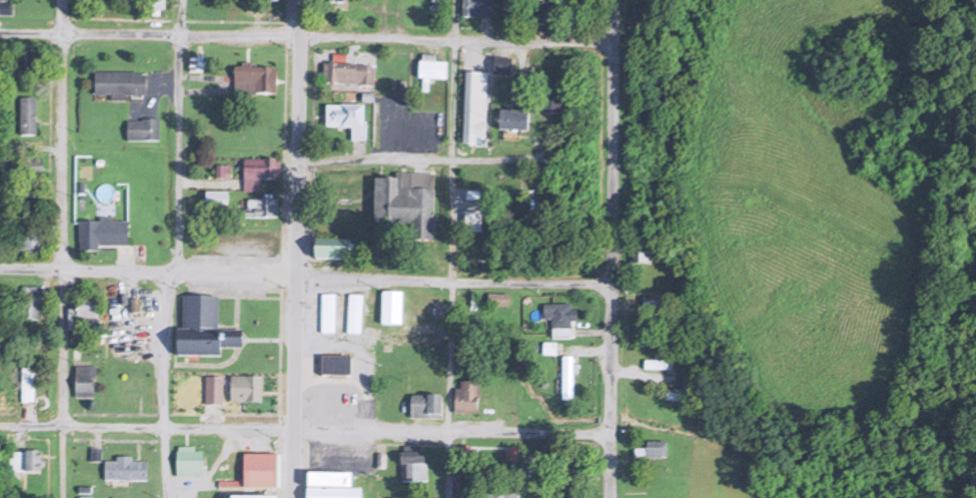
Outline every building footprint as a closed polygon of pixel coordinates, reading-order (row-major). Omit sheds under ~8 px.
[(148,12),(148,0),(164,0),(164,13),(148,12)] [(461,12),(491,15),(491,0),(461,0),(461,12)] [(519,0),(506,0),(506,22),(519,22),(519,0)] [(553,0),(530,0),(529,19),(553,19),(553,0)] [(559,12),(575,12),(575,0),(559,0),(559,12)] [(447,58),(434,57),(433,50),(420,50),(419,77),(447,78),(447,58)] [(320,81),(321,59),(375,63),(372,84),(320,81)] [(493,59),(493,76),(510,76),(510,59),(493,59)] [(203,73),(203,60),(190,60),(189,72),(203,73)] [(234,62),(274,63),(275,91),(256,91),(256,82),(234,80),(234,62)] [(543,108),(560,109),(562,66),(544,66),(543,108)] [(91,69),(143,70),(143,93),(127,92),(122,97),(90,98),(91,69)] [(17,92),(32,92),(33,135),(18,134),(17,92)] [(464,93),(487,93),(488,141),(463,141),(464,93)] [(326,101),(375,101),(376,145),(369,144),(368,137),(350,136),(350,126),(326,125),(326,101)] [(499,103),(531,103),(531,125),(500,124),(499,103)] [(124,118),(157,117),(157,139),(125,140),(124,118)] [(238,157),(275,155),(274,186),(240,187),(238,157)] [(10,167),(30,167),(32,212),(11,210),(10,167)] [(217,168),(217,180),(231,180),(231,168),(217,168)] [(372,175),(395,174),(396,169),(430,169),(432,183),(436,183),(436,236),(424,237),(421,220),(371,219),(372,175)] [(529,184),(541,185),(541,218),(528,218),(529,184)] [(229,194),(204,194),(204,211),(229,211),(229,194)] [(239,196),(272,196),(271,215),(239,215),(239,196)] [(520,196),(520,229),(537,229),(537,196),(520,196)] [(78,250),(95,250),(96,243),(125,244),(125,218),(107,218),(105,210),(95,211),(95,220),(79,220),(78,250)] [(462,214),(462,234),(478,234),(478,214),(462,214)] [(10,252),(32,254),(32,231),(10,230),(10,252)] [(313,236),(352,237),(352,258),(311,257),(313,236)] [(633,266),(652,266),(652,255),(633,255),(633,266)] [(17,286),(39,286),(40,320),(18,318),(17,286)] [(179,290),(217,292),(215,327),(242,327),(242,335),(242,348),(233,348),(218,347),(220,358),(178,358),(179,290)] [(317,290),(361,292),(359,333),(317,332),(317,290)] [(378,290),(400,290),(398,323),(379,325),(378,290)] [(641,296),(640,309),(686,306),(684,293),(641,296)] [(73,297),(99,299),(97,338),(74,338),(73,297)] [(544,300),(571,299),(573,334),(553,333),(553,317),(543,316),(544,300)] [(643,300),(643,320),(663,320),(663,311),(671,311),(671,300),(643,300)] [(641,331),(642,343),(684,341),(685,331),(641,331)] [(543,356),(561,356),(561,346),(543,346),(543,356)] [(321,352),(348,352),(348,373),(320,375),(321,352)] [(561,354),(572,353),(573,396),(561,396),(561,354)] [(644,356),(645,367),(678,368),(677,357),(644,356)] [(644,373),(676,373),(676,363),(644,363),(644,373)] [(75,364),(94,364),(94,398),(72,396),(75,364)] [(20,370),(34,369),(34,407),(21,407),(20,370)] [(226,375),(258,376),(259,390),(259,404),(227,404),(226,375)] [(222,378),(205,378),(205,406),(222,406),(222,378)] [(453,388),(452,406),(474,406),(476,380),(460,379),(460,387),(453,388)] [(409,394),(438,395),(439,418),(409,417),(409,394)] [(665,404),(689,404),(689,394),(665,394),(665,404)] [(633,446),(633,456),(663,457),(662,439),(646,438),(645,446),(633,446)] [(176,446),(198,445),(199,475),(173,474),(176,446)] [(400,447),(422,448),(423,482),(401,480),(400,447)] [(241,491),(273,491),(274,455),(241,452),(241,491)] [(39,474),(39,454),(8,454),(8,474),(39,474)] [(103,461),(145,459),(143,478),(103,478),(103,461)] [(359,490),(359,497),(305,497),(306,474),(349,474),(350,489),(359,490)] [(183,490),(194,491),(195,482),(183,481),(183,490)]
